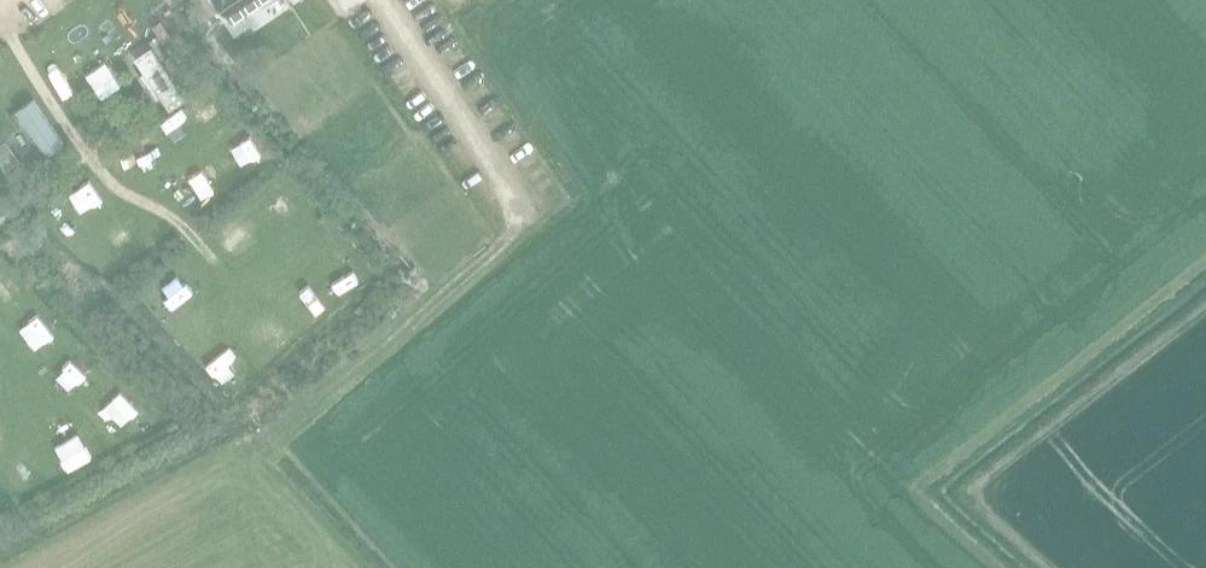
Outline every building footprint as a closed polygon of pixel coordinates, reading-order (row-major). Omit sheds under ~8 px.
[(231,13),(250,0),(222,0),(231,13)] [(185,95),(150,45),(134,56),(169,106),(185,95)]
